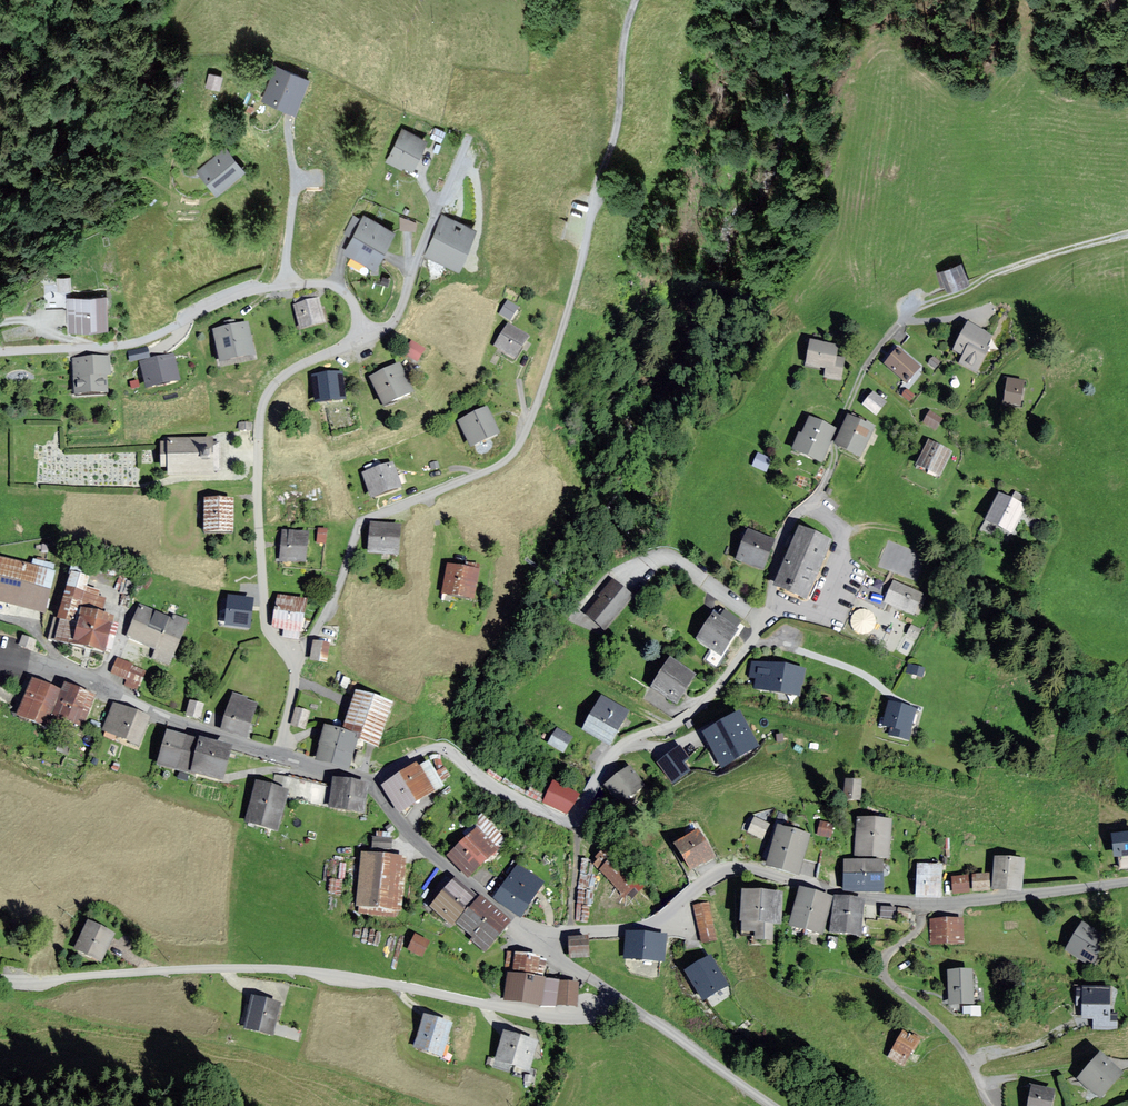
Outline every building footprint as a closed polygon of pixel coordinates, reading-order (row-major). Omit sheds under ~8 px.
[(278,70),(266,103),(292,112),(304,79),(278,70)] [(402,129),(387,160),(401,166),(402,164),(412,169),(426,141),(402,129)] [(199,170),(216,191),(243,171),(226,150),(199,170)] [(442,216),(427,255),(458,267),(473,229),(442,216)] [(365,219),(347,254),(375,268),(393,233),(365,219)] [(964,259),(935,268),(940,286),(945,284),(946,289),(971,282),(964,259)] [(56,292),(70,292),(69,276),(55,277),(56,292)] [(70,298),(70,329),(106,328),(105,298),(70,298)] [(317,301),(296,307),(302,329),(323,323),(317,301)] [(507,303),(500,314),(510,321),(517,309),(507,303)] [(969,325),(955,350),(963,355),(958,363),(976,373),(987,354),(982,352),(991,337),(969,325)] [(246,327),(215,333),(221,363),(252,356),(246,327)] [(508,327),(495,347),(514,359),(527,339),(508,327)] [(812,342),(809,365),(826,367),(825,377),(842,380),(845,359),(837,358),(839,346),(812,342)] [(411,344),(405,354),(417,361),(423,351),(411,344)] [(129,352),(131,361),(147,358),(146,348),(129,352)] [(898,350),(886,364),(907,382),(919,368),(898,350)] [(172,357),(141,364),(147,388),(177,381),(172,357)] [(932,357),(928,362),(936,367),(940,362),(932,357)] [(74,361),(76,396),(106,394),(104,378),(109,377),(108,358),(74,361)] [(397,367),(373,379),(385,406),(410,395),(397,367)] [(339,375),(313,379),(316,403),(343,400),(339,375)] [(1023,380),(1009,379),(1007,404),(1021,406),(1023,380)] [(906,389),(902,395),(909,401),(914,396),(906,389)] [(873,393),(863,405),(876,415),(885,403),(873,393)] [(487,411),(459,423),(470,448),(498,436),(487,411)] [(930,413),(924,421),(935,428),(941,420),(930,413)] [(874,427),(850,416),(836,445),(861,456),(874,427)] [(794,450),(811,456),(824,423),(810,418),(803,436),(800,435),(794,450)] [(824,423),(811,456),(823,461),(836,428),(824,423)] [(211,470),(219,470),(218,445),(212,445),(212,441),(167,441),(167,445),(161,445),(162,468),(169,467),(169,475),(211,474),(211,470)] [(951,451),(930,442),(919,468),(940,477),(951,451)] [(752,465),(766,471),(772,458),(758,451),(752,465)] [(365,476),(372,498),(399,490),(392,467),(365,476)] [(999,498),(990,520),(1015,532),(1025,510),(999,498)] [(287,501),(286,521),(292,522),(292,518),(297,518),(298,501),(287,501)] [(205,502),(205,533),(231,533),(231,502),(205,502)] [(372,525),(370,554),(396,556),(398,527),(372,525)] [(802,530),(778,586),(808,599),(832,543),(802,530)] [(750,531),(738,559),(763,569),(775,542),(750,531)] [(307,535),(282,533),(279,561),(304,563),(307,535)] [(0,559),(0,561),(0,600),(44,610),(54,563),(33,559),(31,566),(0,559)] [(52,638),(107,654),(117,621),(102,616),(109,594),(88,588),(94,568),(74,562),(52,638)] [(477,572),(448,567),(443,593),(472,599),(477,572)] [(614,580),(587,614),(603,626),(630,593),(614,580)] [(923,592),(894,581),(886,601),(915,613),(923,592)] [(251,601),(229,599),(226,627),(249,629),(251,601)] [(278,599),(274,627),(286,629),(284,637),(298,639),(303,602),(278,599)] [(140,603),(132,621),(183,644),(194,619),(178,612),(175,619),(140,603)] [(864,636),(876,618),(860,607),(848,625),(864,636)] [(715,614),(698,641),(722,657),(739,630),(715,614)] [(183,644),(132,621),(126,638),(156,651),(153,658),(171,666),(183,644)] [(920,629),(911,625),(907,634),(917,638),(920,629)] [(328,647),(314,645),(311,661),(325,663),(328,647)] [(112,672),(126,678),(124,684),(139,690),(147,670),(117,658),(112,672)] [(673,660),(654,688),(676,703),(695,675),(673,660)] [(750,661),(747,677),(754,678),(753,686),(799,695),(804,671),(750,661)] [(63,690),(32,678),(18,714),(46,726),(50,716),(85,730),(98,698),(65,684),(63,690)] [(233,693),(223,729),(249,737),(260,701),(233,693)] [(317,757),(348,767),(356,743),(380,750),(394,705),(360,694),(347,736),(326,729),(317,757)] [(603,697),(584,731),(609,745),(628,711),(603,697)] [(190,701),(186,714),(201,718),(205,705),(190,701)] [(114,703),(103,728),(139,744),(150,718),(114,703)] [(890,704),(883,725),(907,732),(913,711),(890,704)] [(298,707),(293,723),(304,727),(309,711),(298,707)] [(739,716),(709,733),(722,759),(752,743),(739,716)] [(557,729),(549,744),(563,752),(572,737),(557,729)] [(233,749),(169,732),(161,764),(225,781),(233,749)] [(687,757),(680,748),(659,763),(673,782),(689,770),(682,761),(687,757)] [(420,768),(386,788),(402,812),(444,786),(432,765),(422,770),(420,768)] [(642,785),(630,768),(604,785),(616,802),(642,785)] [(287,796),(330,805),(334,786),(275,773),(273,785),(289,789),(287,796)] [(273,785),(256,780),(246,820),(277,830),(287,796),(289,789),(273,785)] [(334,786),(330,805),(365,813),(370,788),(335,780),(334,786)] [(864,783),(849,783),(848,799),(864,799),(864,783)] [(553,784),(545,801),(566,811),(574,794),(553,784)] [(759,816),(751,832),(764,838),(771,822),(759,816)] [(485,817),(470,831),(495,857),(503,849),(499,846),(506,839),(485,817)] [(893,822),(860,819),(856,854),(889,857),(893,822)] [(837,824),(824,821),(821,834),(834,837),(837,824)] [(788,869),(798,831),(783,827),(771,865),(788,869)] [(469,840),(463,846),(484,868),(495,857),(470,831),(465,836),(469,840)] [(700,831),(678,844),(692,869),(715,856),(700,831)] [(813,835),(798,831),(788,869),(803,873),(813,835)] [(372,836),(371,848),(391,849),(391,837),(372,836)] [(1117,841),(1121,865),(1127,864),(1127,839),(1117,841)] [(463,846),(451,858),(471,879),(484,868),(463,846)] [(599,862),(595,865),(625,904),(640,892),(606,848),(595,856),(599,862)] [(402,860),(361,855),(355,907),(396,912),(402,860)] [(1026,862),(998,859),(996,888),(1023,890),(1026,862)] [(847,862),(847,876),(886,876),(887,862),(847,862)] [(942,866),(921,865),(919,894),(941,895),(942,866)] [(518,866),(496,899),(522,917),(544,884),(518,866)] [(989,875),(975,875),(976,891),(990,891),(989,875)] [(886,876),(847,876),(847,890),(887,891),(886,876)] [(970,877),(954,878),(955,892),(971,892),(970,877)] [(479,900),(457,881),(446,894),(467,913),(479,900)] [(819,894),(802,889),(791,924),(808,929),(819,894)] [(767,893),(746,893),(744,931),(757,931),(757,939),(774,940),(774,926),(766,926),(767,893)] [(786,893),(767,893),(766,926),(774,926),(785,926),(786,893)] [(467,913),(446,894),(432,909),(453,928),(467,913)] [(833,899),(819,894),(808,929),(823,933),(833,899)] [(851,900),(837,898),(832,931),(847,933),(851,900)] [(513,923),(483,900),(472,912),(502,937),(513,923)] [(864,902),(851,900),(847,933),(860,934),(864,902)] [(705,902),(691,904),(699,942),(713,940),(705,902)] [(897,908),(881,906),(880,913),(896,915),(897,908)] [(502,937),(472,912),(461,926),(477,939),(474,942),(488,954),(502,937)] [(90,920),(76,948),(100,960),(114,933),(90,920)] [(962,920),(928,920),(928,941),(962,941),(962,920)] [(1085,924),(1068,950),(1092,966),(1109,940),(1085,924)] [(667,937),(630,933),(627,957),(665,961),(667,937)] [(414,935),(408,947),(423,955),(429,944),(414,935)] [(840,938),(828,937),(827,948),(839,950),(840,938)] [(590,938),(570,939),(571,957),(590,956),(590,938)] [(516,953),(513,973),(543,977),(546,958),(516,953)] [(710,959),(687,972),(702,999),(725,985),(710,959)] [(972,972),(949,972),(950,1004),(972,1004),(972,972)] [(543,1004),(547,978),(543,977),(513,973),(510,973),(506,998),(543,1004)] [(579,982),(561,981),(559,1002),(576,1004),(579,982)] [(1107,989),(1076,989),(1076,1006),(1083,1006),(1083,1016),(1096,1017),(1096,1026),(1114,1026),(1114,1015),(1107,1014),(1107,989)] [(254,996),(246,1026),(272,1033),(280,1002),(254,996)] [(451,1021),(425,1014),(416,1046),(442,1053),(451,1021)] [(537,1041),(504,1031),(496,1058),(528,1068),(537,1041)] [(907,1033),(892,1057),(906,1066),(922,1042),(907,1033)] [(1123,1074),(1103,1057),(1081,1082),(1101,1099),(1123,1074)] [(1036,1086),(1032,1105),(1053,1105),(1056,1091),(1036,1086)]
